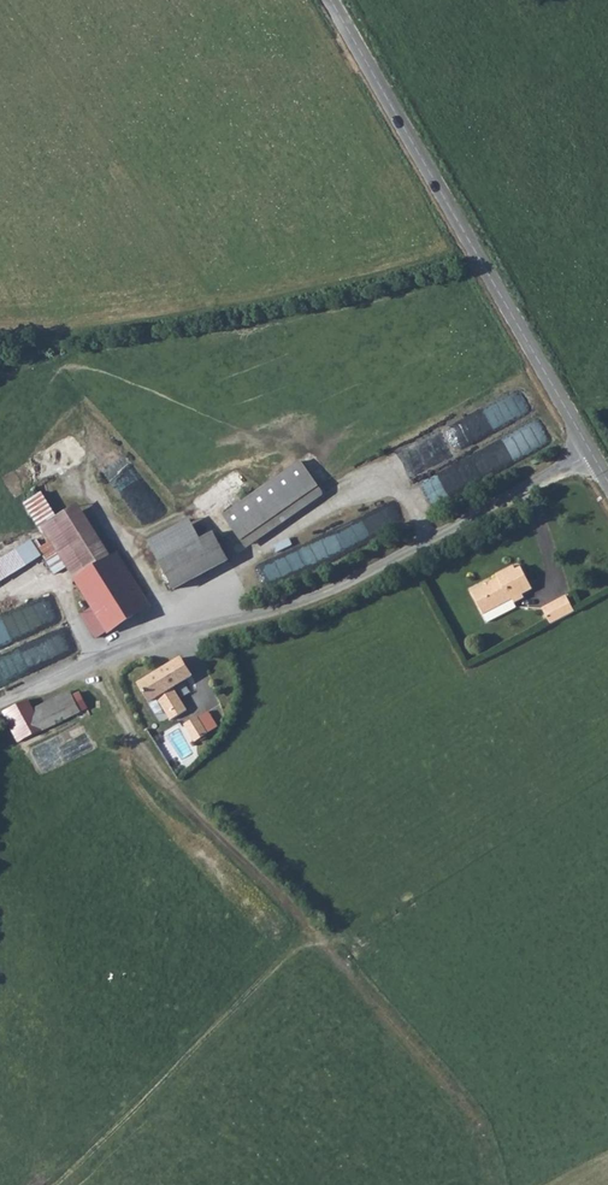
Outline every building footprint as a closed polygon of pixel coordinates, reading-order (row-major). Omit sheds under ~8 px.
[(493,425),(502,423),(501,418),(531,411),(528,395),(488,404),(493,425)] [(243,540),(315,485),(298,462),(226,517),(243,540)] [(49,537),(66,565),(74,578),(112,555),(80,503),(64,513),(49,488),(28,500),(49,537)] [(149,541),(160,562),(200,541),(190,520),(149,541)] [(200,541),(160,562),(174,590),(227,561),(213,534),(200,541)] [(44,548),(41,542),(36,535),(0,555),(0,574),(44,548)] [(333,536),(326,541),(335,554),(342,549),(333,536)] [(41,542),(44,548),(59,570),(66,565),(49,537),(41,542)] [(112,555),(74,578),(91,605),(80,613),(96,636),(149,604),(117,552),(112,555)] [(255,585),(294,578),(290,556),(251,564),(255,585)] [(522,593),(532,588),(519,565),(499,574),(501,577),(472,593),(484,613),(513,597),(516,602),(525,597),(522,593)] [(39,606),(56,619),(64,608),(47,595),(39,606)] [(513,597),(484,613),(488,621),(517,605),(516,602),(513,597)] [(548,625),(574,612),(566,597),(541,611),(548,625)] [(0,617),(0,639),(29,632),(24,611),(0,617)] [(34,664),(74,653),(69,632),(29,642),(34,664)] [(10,679),(4,659),(0,661),(0,683),(10,679)] [(174,689),(191,679),(181,660),(136,684),(146,702),(155,697),(169,722),(187,712),(174,689)] [(5,714),(7,717),(18,742),(75,717),(77,721),(91,714),(82,694),(36,713),(31,704),(5,714)] [(217,729),(207,712),(184,726),(194,744),(199,746),(203,744),(203,737),(217,729)]
